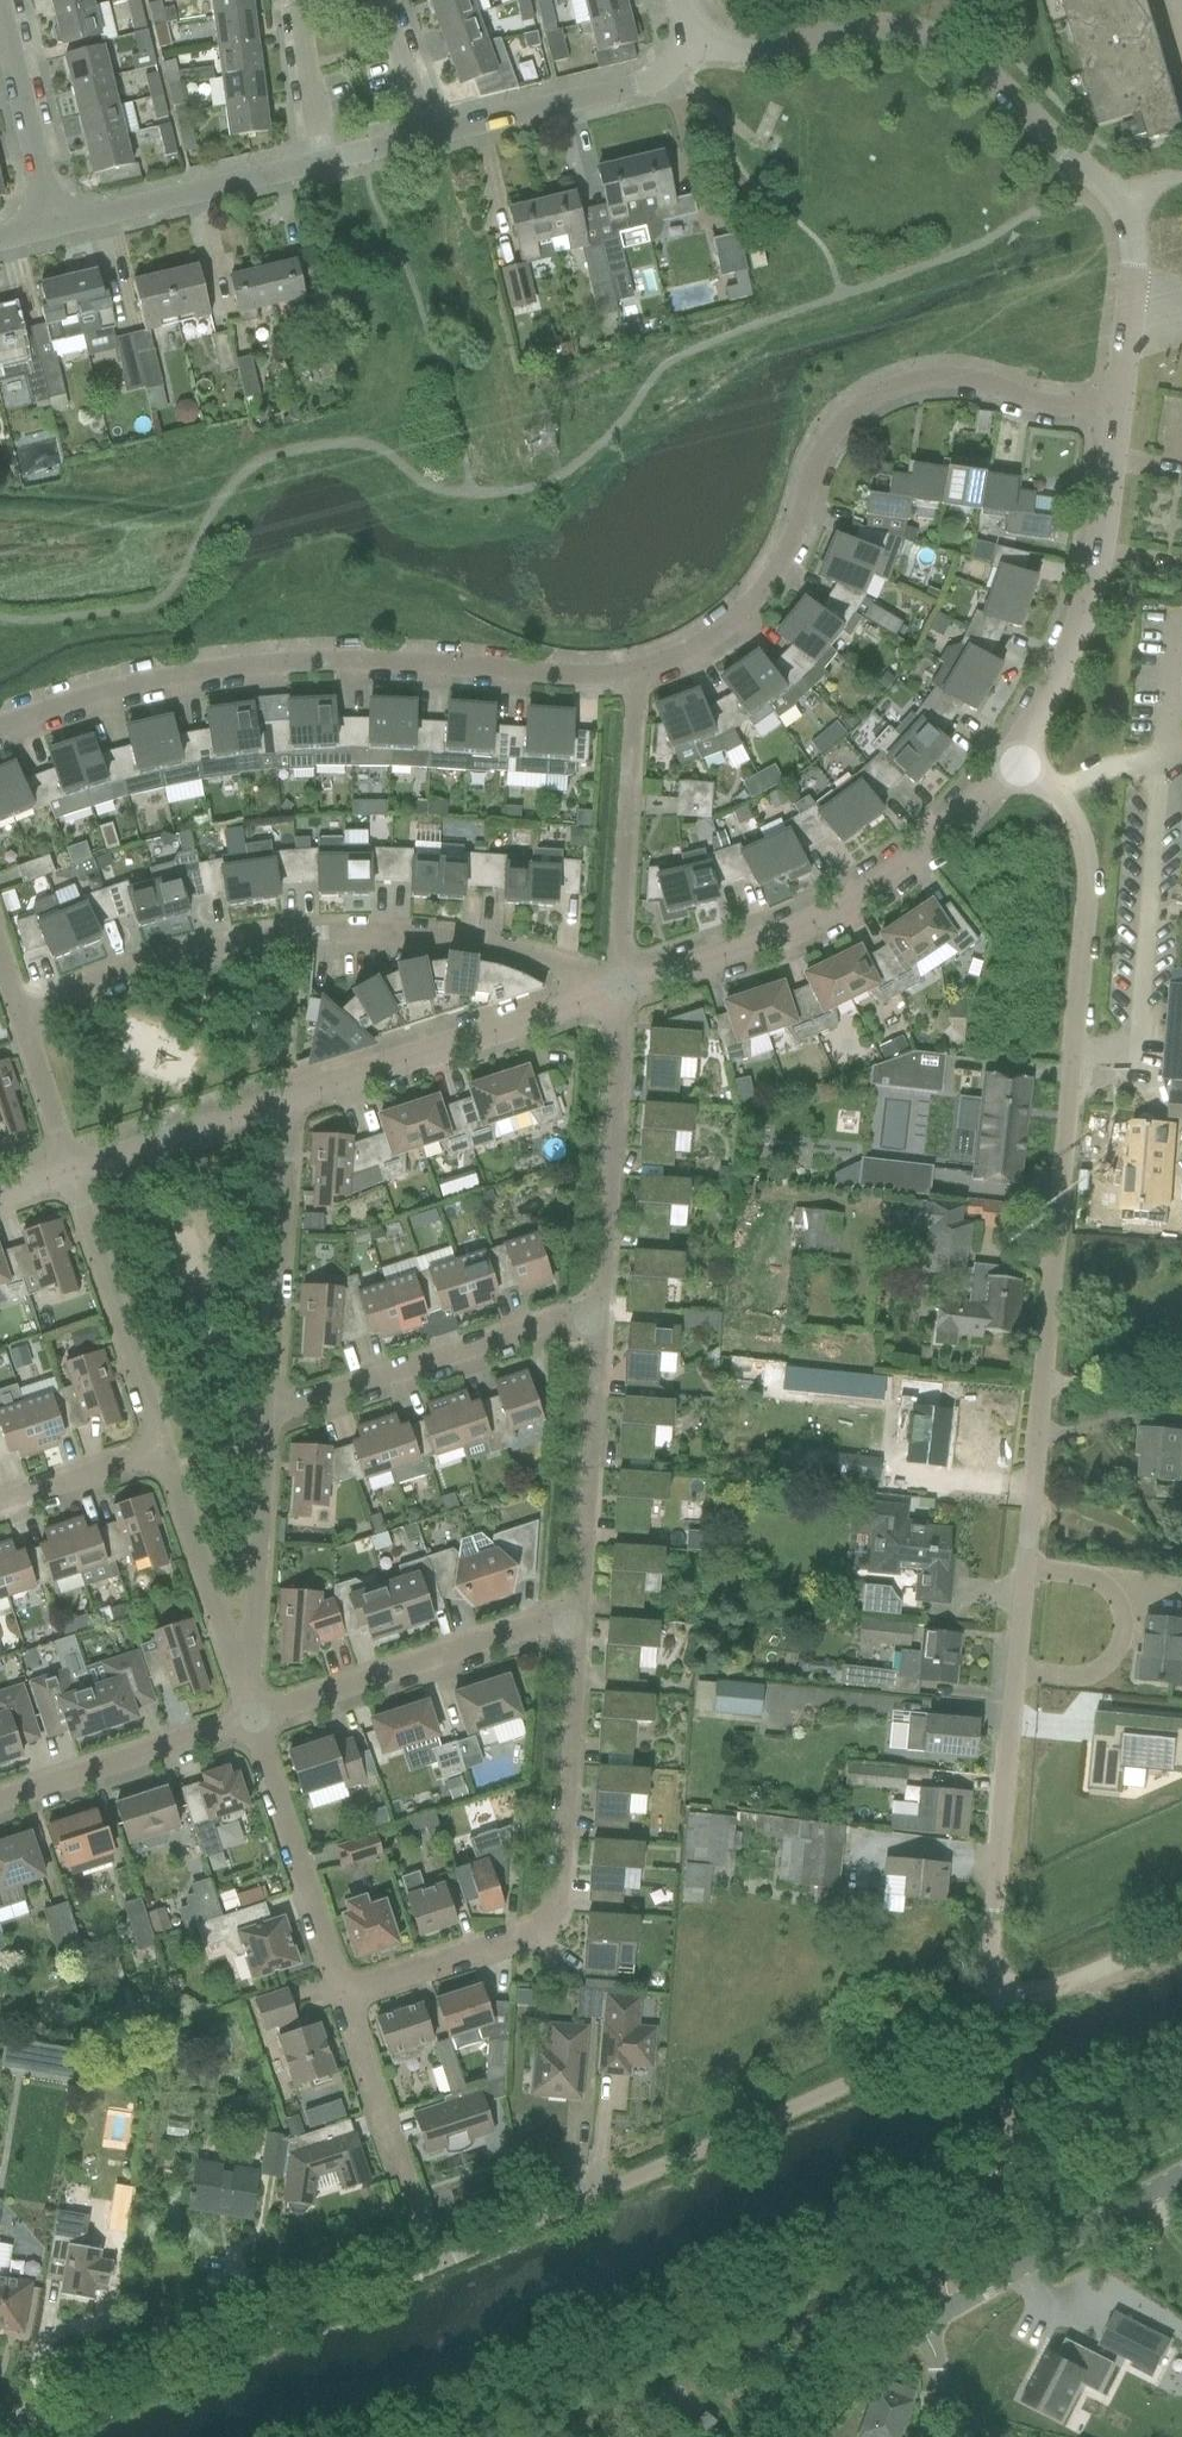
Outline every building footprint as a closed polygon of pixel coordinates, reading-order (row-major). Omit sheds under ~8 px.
[(55,15),(93,5),(92,0),(51,0),(55,15)] [(250,0),(211,0),(213,18),(252,13),(250,0)] [(429,0),(439,29),(464,20),(475,16),(475,15),(489,10),(485,0),(430,0),(429,0)] [(529,0),(518,0),(516,0),(522,22),(533,19),(529,0)] [(624,0),(583,0),(589,22),(588,23),(588,24),(627,13),(624,0)] [(1098,129),(1119,123),(1125,144),(1147,138),(1148,143),(1181,134),(1181,124),(1147,0),(1061,0),(1098,129)] [(148,4),(153,26),(165,23),(160,1),(148,4)] [(549,2),(537,5),(545,34),(556,31),(549,2)] [(100,36),(93,5),(55,15),(58,27),(53,30),(57,44),(62,45),(62,46),(100,36)] [(146,30),(142,12),(130,15),(135,33),(146,30)] [(256,42),(252,13),(213,18),(217,47),(256,42)] [(630,25),(627,13),(588,24),(588,23),(579,25),(582,36),(592,34),(596,53),(635,44),(635,43),(641,39),(637,26),(630,25)] [(486,44),(475,16),(464,20),(439,29),(449,57),(486,44)] [(158,48),(171,45),(165,23),(153,26),(158,48)] [(146,30),(135,33),(140,56),(152,54),(146,30)] [(545,34),(552,64),(569,60),(561,30),(556,31),(545,34)] [(536,32),(523,35),(526,49),(540,45),(536,32)] [(500,39),(486,44),(449,57),(459,86),(473,81),(479,99),(518,89),(500,39)] [(260,72),(256,42),(217,47),(221,76),(260,72)] [(65,57),(72,87),(111,77),(103,48),(65,57)] [(177,71),(174,60),(162,63),(167,85),(179,82),(212,78),(211,66),(177,71)] [(264,102),(260,72),(221,76),(225,107),(264,102)] [(157,73),(145,76),(151,98),(162,95),(157,73)] [(117,107),(111,77),(72,87),(79,116),(117,107)] [(185,104),(179,82),(167,85),(173,107),(185,104)] [(167,116),(162,95),(151,98),(156,119),(167,116)] [(267,133),(264,102),(225,107),(228,138),(267,133)] [(124,136),(117,107),(79,116),(86,145),(124,136)] [(169,125),(158,128),(165,157),(176,155),(169,125)] [(190,128),(179,131),(184,153),(195,150),(190,128)] [(137,163),(131,165),(124,136),(86,145),(93,175),(98,173),(102,188),(141,178),(137,163)] [(662,154),(629,162),(644,224),(661,220),(662,223),(696,215),(692,196),(673,200),(662,154)] [(612,226),(597,230),(600,242),(601,248),(609,280),(627,275),(619,238),(617,234),(628,231),(645,227),(629,162),(598,169),(607,205),(612,226)] [(575,195),(541,203),(554,254),(569,250),(581,247),(598,317),(618,313),(615,302),(615,303),(610,285),(609,280),(601,248),(600,242),(597,230),(584,233),(582,225),(575,195)] [(541,203),(509,211),(520,257),(537,253),(539,263),(555,259),(554,254),(541,203)] [(713,242),(721,279),(748,273),(740,241),(736,236),(713,242)] [(754,247),(747,249),(752,271),(761,268),(766,267),(761,245),(759,246),(754,247)] [(294,262),(262,270),(271,305),(285,302),(288,313),(306,309),(294,262)] [(199,266),(165,274),(176,318),(193,314),(195,320),(211,316),(199,266)] [(532,304),(523,266),(504,271),(512,308),(532,304)] [(271,305),(262,270),(230,278),(242,325),(258,320),(255,309),(271,305)] [(97,272),(69,279),(83,336),(115,328),(107,294),(102,295),(97,272)] [(176,318),(165,274),(133,282),(146,332),(161,328),(159,322),(176,318)] [(53,343),(64,341),(83,336),(69,279),(65,279),(64,275),(48,279),(49,283),(40,285),(46,308),(41,309),(50,344),(36,347),(49,400),(66,395),(53,343)] [(49,400),(36,347),(23,350),(13,311),(0,314),(0,382),(27,375),(34,403),(49,400)] [(219,373),(237,369),(235,361),(228,331),(210,336),(219,373)] [(149,334),(132,338),(140,371),(145,391),(162,387),(149,334)] [(140,371),(132,338),(131,335),(116,338),(125,375),(140,371)] [(321,381),(336,377),(327,338),(311,342),(321,381)] [(250,357),(235,361),(237,369),(244,399),(259,396),(250,357)] [(13,439),(22,474),(62,463),(52,428),(13,439)] [(971,509),(976,510),(980,478),(987,478),(988,466),(943,460),(941,471),(941,472),(947,473),(943,505),(948,506),(948,512),(970,515),(971,509)] [(938,505),(943,505),(947,473),(941,472),(941,471),(908,467),(906,478),(890,476),(887,496),(868,493),(866,513),(889,517),(908,519),(911,501),(915,501),(914,507),(937,510),(938,505)] [(980,478),(976,510),(981,511),(981,516),(1003,519),(1004,514),(1008,514),(1006,532),(1048,538),(1053,499),(1034,497),(1034,496),(1019,494),(1020,482),(987,478),(980,478)] [(836,536),(827,557),(872,576),(887,582),(895,560),(880,554),(882,550),(885,535),(858,527),(854,540),(853,544),(836,536)] [(999,569),(992,592),(1028,605),(1037,580),(1023,576),(1028,555),(996,547),(991,566),(999,569)] [(872,576),(827,557),(818,577),(835,584),(833,588),(827,598),(854,615),(865,596),(864,595),(868,584),(872,576)] [(1020,629),(1028,605),(992,592),(984,615),(975,612),(967,629),(998,642),(1006,624),(1020,629)] [(804,600),(790,617),(828,648),(833,642),(841,632),(849,637),(860,618),(854,615),(827,598),(821,608),(818,612),(804,600)] [(835,654),(828,648),(790,617),(776,635),(791,646),(788,649),(779,658),(810,690),(826,675),(822,670),(835,654)] [(989,661),(998,642),(967,629),(960,645),(945,649),(938,661),(943,664),(948,667),(955,671),(989,690),(1002,668),(989,661)] [(810,690),(779,658),(771,666),(767,668),(757,653),(739,666),(767,706),(773,713),(777,719),(795,706),(794,705),(810,690)] [(975,712),(989,690),(955,671),(948,667),(943,664),(931,684),(935,687),(924,702),(951,721),(963,705),(975,712)] [(747,722),(752,729),(773,713),(767,706),(739,666),(721,679),(731,694),(728,697),(717,702),(732,730),(747,722)] [(740,746),(732,730),(717,702),(707,708),(703,709),(697,692),(676,700),(693,745),(700,760),(723,751),(725,754),(740,746)] [(662,759),(673,755),(672,753),(693,745),(676,700),(655,707),(661,725),(657,726),(654,758),(662,759)] [(333,701),(310,702),(314,769),(316,769),(315,767),(351,767),(351,752),(351,719),(339,719),(334,719),(333,701)] [(390,751),(392,702),(370,701),(369,720),(363,719),(351,719),(351,752),(351,767),(390,766),(390,751)] [(271,723),(274,755),(292,754),(293,770),(314,769),(310,702),(288,704),(289,722),(271,723)] [(390,766),(428,769),(429,755),(430,723),(413,722),(414,703),(392,702),(390,751),(390,766)] [(939,738),(951,721),(924,702),(913,717),(910,714),(894,732),(904,741),(932,767),(950,748),(939,738)] [(428,769),(466,772),(471,707),(449,705),(447,723),(430,723),(429,755),(428,769)] [(251,706),(229,709),(236,757),(238,774),(258,772),(256,757),(274,755),(271,723),(259,724),(253,725),(251,706)] [(466,772),(488,773),(489,771),(506,772),(507,760),(509,728),(492,726),(493,708),(471,707),(466,772)] [(204,731),(192,733),(198,765),(197,765),(200,782),(238,777),(238,774),(236,757),(229,709),(207,712),(209,730),(204,731)] [(507,760),(514,760),(513,774),(545,776),(550,712),(527,711),(526,729),(509,728),(507,760)] [(545,776),(567,777),(571,775),(575,772),(577,769),(577,765),(587,765),(589,733),(570,732),(572,714),(550,712),(545,776)] [(163,788),(200,782),(197,765),(198,765),(192,733),(180,735),(175,737),(170,719),(149,724),(160,771),(163,788)] [(841,721),(812,739),(820,752),(849,734),(841,721)] [(160,771),(149,724),(127,729),(131,746),(125,748),(114,751),(127,797),(163,788),(160,771)] [(932,767),(904,741),(894,732),(889,727),(873,745),(881,752),(867,765),(889,789),(904,776),(915,786),(932,767)] [(90,808),(127,797),(114,751),(102,754),(97,756),(91,738),(70,745),(90,808)] [(90,808),(70,745),(49,752),(55,769),(49,771),(38,775),(49,806),(54,820),(90,808)] [(752,797),(785,782),(777,764),(743,779),(752,797)] [(0,771),(0,789),(12,818),(32,810),(32,812),(49,806),(38,775),(26,779),(21,782),(14,765),(0,771)] [(874,803),(889,789),(867,765),(853,777),(834,791),(840,798),(839,799),(862,830),(883,815),(874,803)] [(678,782),(677,798),(711,801),(712,785),(678,782)] [(0,789),(0,823),(12,818),(0,789)] [(862,830),(839,799),(840,798),(834,791),(814,805),(807,796),(792,806),(798,816),(798,815),(815,844),(833,833),(841,845),(862,830)] [(710,819),(711,801),(677,798),(676,816),(710,819)] [(504,807),(503,822),(519,823),(520,808),(504,807)] [(798,854),(815,844),(798,815),(798,816),(782,825),(786,833),(764,843),(780,878),(787,875),(790,882),(810,872),(803,857),(800,859),(798,854)] [(318,850),(295,851),(297,883),(318,882),(318,897),(344,897),(343,858),(343,840),(318,840),(318,850)] [(270,853),(269,843),(245,847),(247,865),(253,904),(278,900),(276,885),(297,883),(295,851),(270,853)] [(436,900),(439,861),(440,844),(415,843),(414,851),(391,850),(390,882),(411,882),(410,898),(436,900)] [(780,878),(764,843),(743,853),(739,845),(721,851),(732,882),(751,876),(757,889),(780,878)] [(390,882),(391,850),(367,849),(367,846),(343,846),(343,858),(344,897),(370,897),(370,881),(390,882)] [(532,868),(529,906),(554,908),(556,893),(578,894),(580,862),(558,861),(558,856),(553,856),(545,850),(533,849),(532,859),(532,868)] [(713,889),(732,882),(721,851),(704,857),(702,850),(681,855),(682,863),(682,871),(691,909),(716,903),(713,889)] [(184,900),(204,896),(198,865),(195,851),(177,855),(173,863),(149,869),(153,884),(163,922),(188,915),(184,900)] [(463,886),(484,888),(486,855),(463,854),(463,863),(439,861),(436,900),(462,901),(463,886)] [(532,859),(531,859),(486,855),(484,888),(504,889),(503,904),(529,906),(532,859)] [(17,867),(23,883),(55,872),(49,856),(17,867)] [(253,904),(247,865),(223,868),(222,860),(198,865),(204,896),(225,892),(227,907),(253,904)] [(682,871),(682,863),(657,868),(647,869),(645,902),(658,901),(663,923),(686,917),(685,910),(691,909),(682,871)] [(163,922),(153,884),(130,891),(127,882),(104,890),(114,920),(134,913),(138,928),(163,922)] [(81,898),(58,907),(76,951),(100,941),(94,927),(114,920),(104,890),(81,898)] [(54,896),(36,903),(33,910),(35,916),(15,923),(26,954),(47,947),(53,961),(76,951),(58,907),(54,896)] [(930,902),(915,913),(906,919),(929,953),(943,943),(960,956),(978,941),(948,903),(937,911),(930,902)] [(929,953),(906,919),(881,936),(887,945),(876,952),(900,994),(920,983),(914,963),(929,953)] [(900,994),(876,952),(864,958),(859,948),(832,961),(851,998),(866,991),(881,1006),(900,994)] [(473,962),(474,963),(474,959),(448,957),(447,962),(423,965),(434,1019),(468,1008),(469,1008),(469,1001),(473,962)] [(851,998),(832,961),(805,975),(810,985),(798,990),(817,1035),(838,1027),(835,1006),(851,998)] [(423,965),(423,962),(397,968),(398,972),(376,983),(403,1029),(434,1019),(423,965)] [(498,967),(474,963),(469,1001),(486,1006),(486,1007),(486,1008),(542,990),(542,988),(543,987),(522,976),(498,967)] [(1172,971),(1163,1080),(1178,1081),(1181,1081),(1181,972),(1172,971)] [(376,983),(375,980),(352,994),(354,998),(337,1014),(367,1041),(368,1041),(403,1029),(376,983)] [(817,1035),(798,990),(785,995),(782,984),(753,993),(767,1033),(783,1027),(796,1044),(817,1035)] [(767,1033),(753,993),(725,1003),(728,1013),(714,1018),(727,1064),(750,1059),(750,1038),(767,1033)] [(307,1007),(305,1030),(307,1030),(307,1029),(316,1029),(311,1049),(309,1058),(309,1060),(308,1065),(309,1066),(371,1046),(372,1045),(368,1041),(367,1041),(337,1014),(316,995),(314,1008),(309,1007),(307,1007)] [(650,1030),(645,1090),(676,1093),(678,1056),(697,1058),(698,1037),(705,1037),(698,1014),(660,1026),(660,1031),(650,1030)] [(872,1068),(870,1086),(881,1087),(881,1082),(886,1082),(885,1087),(940,1093),(944,1056),(914,1053),(872,1068)] [(20,1118),(1,1060),(0,1061),(1,1064),(0,1064),(0,1124),(20,1118)] [(526,1068),(508,1074),(498,1078),(510,1117),(527,1111),(539,1128),(562,1120),(547,1073),(530,1079),(526,1068)] [(959,1101),(956,1127),(978,1130),(973,1179),(1019,1184),(1031,1078),(985,1073),(981,1103),(959,1101)] [(510,1117),(498,1078),(469,1087),(473,1098),(456,1103),(472,1150),(494,1143),(494,1122),(510,1117)] [(1178,1081),(1177,1095),(1175,1095),(1173,1117),(1181,1117),(1181,1081),(1178,1081)] [(472,1150),(456,1103),(440,1108),(437,1098),(408,1107),(421,1146),(438,1140),(450,1157),(472,1150)] [(671,1166),(672,1153),(673,1132),(692,1134),(693,1107),(644,1104),(640,1164),(671,1166)] [(421,1146),(408,1107),(380,1116),(385,1133),(368,1139),(378,1169),(377,1169),(382,1182),(404,1175),(405,1151),(421,1146)] [(1135,1123),(1133,1158),(1128,1157),(1125,1202),(1166,1205),(1166,1200),(1181,1201),(1181,1177),(1168,1176),(1171,1125),(1135,1123)] [(319,1133),(315,1194),(348,1196),(382,1182),(377,1169),(378,1169),(368,1139),(351,1145),(352,1139),(319,1136),(320,1133),(319,1133)] [(900,1192),(903,1164),(861,1159),(861,1163),(858,1187),(900,1192)] [(834,1176),(833,1185),(858,1188),(858,1187),(861,1163),(835,1175),(834,1176)] [(688,1181),(663,1179),(639,1178),(635,1238),(666,1240),(667,1226),(667,1227),(669,1206),(687,1207),(688,1181)] [(969,1249),(972,1223),(958,1221),(960,1203),(932,1200),(924,1271),(961,1275),(964,1248),(969,1249)] [(982,1215),(980,1225),(1011,1230),(1014,1206),(970,1200),(968,1213),(982,1215)] [(806,1210),(800,1259),(828,1262),(830,1247),(834,1213),(806,1210)] [(26,1245),(12,1249),(22,1279),(23,1279),(28,1296),(42,1292),(41,1288),(72,1278),(53,1220),(52,1221),(53,1224),(23,1234),(26,1245)] [(504,1246),(491,1250),(503,1289),(517,1284),(520,1294),(551,1284),(535,1235),(504,1245),(504,1246)] [(12,1249),(0,1254),(0,1291),(9,1302),(28,1296),(23,1279),(22,1279),(12,1249)] [(496,1291),(503,1289),(491,1250),(483,1253),(483,1252),(455,1261),(472,1310),(490,1304),(487,1295),(496,1293),(496,1291)] [(683,1255),(658,1253),(634,1251),(630,1311),(661,1313),(661,1300),(662,1300),(664,1280),(681,1281),(683,1255)] [(472,1310),(455,1261),(428,1270),(420,1273),(433,1312),(441,1309),(442,1310),(450,1308),(453,1316),(472,1310)] [(1013,1335),(1020,1280),(1007,1279),(1009,1269),(973,1265),(968,1304),(939,1300),(935,1332),(936,1332),(934,1344),(953,1346),(955,1334),(980,1337),(980,1331),(1013,1335)] [(425,1314),(433,1312),(420,1273),(412,1276),(412,1275),(385,1284),(401,1333),(419,1327),(417,1319),(425,1316),(425,1314)] [(401,1333),(385,1284),(360,1292),(356,1276),(347,1278),(346,1285),(347,1290),(348,1290),(363,1335),(371,1332),(371,1334),(380,1331),(382,1339),(401,1333)] [(308,1284),(304,1344),(320,1346),(337,1347),(338,1344),(363,1335),(348,1290),(347,1290),(309,1287),(309,1284),(308,1284)] [(701,1313),(700,1330),(718,1331),(720,1315),(701,1313)] [(675,1374),(676,1355),(678,1328),(629,1325),(625,1385),(655,1387),(656,1374),(657,1374),(657,1373),(675,1374)] [(73,1386),(59,1390),(72,1431),(87,1426),(85,1419),(100,1414),(115,1409),(96,1351),(95,1351),(96,1354),(74,1362),(65,1364),(73,1386)] [(785,1368),(782,1391),(881,1402),(884,1378),(785,1368)] [(499,1397),(486,1401),(502,1450),(510,1448),(515,1440),(512,1431),(541,1421),(525,1372),(494,1383),(499,1397)] [(890,1460),(889,1461),(943,1467),(949,1411),(938,1410),(941,1385),(901,1380),(894,1443),(908,1445),(906,1462),(890,1460)] [(16,1385),(16,1386),(0,1392),(0,1455),(8,1452),(9,1453),(18,1450),(20,1458),(39,1452),(23,1403),(17,1384),(16,1385)] [(63,1434),(72,1431),(59,1390),(58,1391),(59,1392),(50,1394),(23,1403),(39,1452),(57,1446),(55,1438),(63,1435),(63,1434)] [(502,1450),(486,1401),(478,1403),(477,1402),(468,1405),(464,1393),(446,1399),(462,1447),(485,1440),(490,1454),(502,1450)] [(462,1447),(446,1399),(427,1405),(431,1417),(423,1420),(423,1421),(415,1424),(427,1458),(434,1456),(435,1456),(462,1447)] [(651,1447),(653,1427),(670,1428),(671,1428),(673,1402),(648,1400),(624,1399),(620,1458),(650,1461),(651,1447)] [(427,1458),(415,1424),(407,1427),(407,1425),(398,1428),(394,1416),(375,1422),(392,1472),(391,1472),(395,1485),(431,1475),(427,1458)] [(392,1472),(375,1422),(357,1428),(361,1440),(352,1443),(352,1444),(344,1447),(354,1477),(355,1482),(364,1479),(391,1471),(391,1472),(392,1472)] [(1157,1478),(1181,1481),(1181,1434),(1141,1430),(1140,1445),(1144,1445),(1141,1477),(1157,1478)] [(297,1444),(293,1504),(309,1505),(317,1506),(327,1506),(328,1486),(354,1477),(344,1447),(330,1452),(330,1449),(298,1447),(298,1444),(297,1444)] [(827,1453),(825,1474),(877,1481),(880,1460),(848,1456),(827,1453)] [(619,1472),(616,1518),(615,1532),(646,1534),(646,1521),(647,1521),(648,1500),(666,1501),(668,1475),(619,1472)] [(117,1522),(103,1526),(114,1561),(128,1556),(131,1563),(140,1560),(147,1557),(162,1552),(144,1498),(143,1495),(142,1495),(143,1498),(115,1507),(113,1508),(117,1522)] [(904,1522),(903,1522),(904,1509),(866,1506),(864,1521),(861,1520),(861,1529),(872,1535),(868,1571),(899,1574),(899,1569),(918,1570),(915,1600),(947,1603),(951,1568),(945,1568),(949,1531),(904,1527),(904,1522)] [(114,1561),(103,1526),(95,1529),(94,1528),(85,1531),(81,1518),(63,1524),(79,1573),(84,1588),(119,1576),(114,1561)] [(481,1533),(470,1537),(491,1601),(512,1594),(515,1577),(533,1579),(537,1521),(492,1536),(491,1543),(481,1533)] [(79,1573),(63,1524),(45,1530),(49,1543),(40,1546),(40,1547),(32,1550),(43,1585),(51,1582),(79,1573)] [(491,1601),(470,1537),(460,1540),(458,1554),(452,1549),(427,1557),(441,1600),(458,1594),(471,1608),(491,1601)] [(32,1550),(23,1553),(23,1551),(14,1554),(10,1542),(0,1545),(0,1575),(7,1597),(35,1588),(34,1587),(43,1585),(32,1550)] [(663,1549),(638,1547),(614,1546),(610,1606),(640,1608),(641,1594),(642,1595),(643,1574),(661,1575),(663,1549)] [(402,1579),(386,1585),(401,1631),(407,1629),(409,1633),(426,1627),(425,1623),(433,1620),(427,1604),(441,1600),(427,1557),(398,1567),(402,1579)] [(334,1586),(333,1600),(343,1630),(344,1629),(344,1628),(357,1623),(360,1630),(360,1632),(368,1630),(371,1640),(377,1639),(378,1643),(396,1637),(394,1633),(401,1631),(386,1585),(366,1591),(364,1585),(354,1580),(334,1586)] [(287,1589),(283,1650),(299,1651),(316,1652),(317,1638),(343,1630),(333,1600),(320,1604),(320,1594),(312,1594),(288,1592),(288,1589),(287,1589)] [(636,1668),(638,1648),(656,1649),(658,1623),(632,1621),(609,1619),(605,1679),(613,1680),(635,1681),(636,1668)] [(1146,1656),(1139,1655),(1137,1680),(1148,1681),(1181,1684),(1181,1622),(1149,1619),(1146,1656)] [(159,1649),(142,1655),(146,1664),(153,1687),(170,1681),(172,1688),(188,1682),(204,1677),(185,1620),(184,1620),(185,1623),(162,1630),(154,1633),(159,1649)] [(910,1627),(881,1624),(860,1622),(858,1641),(908,1647),(910,1627)] [(900,1652),(897,1678),(953,1685),(958,1636),(923,1632),(921,1655),(900,1652)] [(65,1672),(32,1683),(35,1693),(42,1715),(56,1711),(59,1720),(65,1723),(67,1722),(72,1739),(73,1739),(86,1734),(89,1736),(99,1733),(100,1730),(104,1728),(91,1689),(90,1689),(85,1671),(74,1636),(55,1642),(65,1672)] [(103,1665),(85,1671),(90,1689),(91,1689),(104,1728),(109,1727),(111,1728),(121,1725),(123,1722),(136,1718),(131,1702),(133,1701),(136,1696),(133,1686),(146,1681),(139,1659),(137,1653),(103,1665)] [(811,1668),(825,1670),(826,1672),(831,1673),(835,1670),(835,1665),(832,1661),(828,1661),(825,1663),(812,1662),(806,1657),(800,1660),(799,1667),(805,1671),(811,1668)] [(842,1668),(840,1684),(879,1689),(881,1673),(842,1668)] [(453,1694),(467,1734),(521,1716),(517,1704),(519,1700),(516,1690),(512,1688),(508,1676),(453,1694)] [(715,1683),(712,1713),(759,1717),(762,1687),(715,1683)] [(10,1764),(9,1760),(22,1756),(17,1739),(19,1738),(22,1733),(19,1723),(33,1719),(22,1686),(0,1693),(0,1767),(10,1764)] [(600,1753),(630,1755),(633,1721),(651,1722),(653,1696),(604,1693),(600,1753)] [(437,1735),(434,1725),(426,1703),(372,1720),(382,1753),(437,1735)] [(1088,1790),(1123,1794),(1125,1768),(1181,1774),(1181,1773),(1181,1720),(1096,1711),(1093,1744),(1100,1745),(1098,1768),(1090,1767),(1088,1790)] [(975,1724),(936,1721),(908,1718),(905,1751),(972,1757),(975,1724)] [(311,1741),(307,1742),(308,1746),(289,1752),(303,1795),(342,1782),(344,1788),(365,1781),(364,1779),(356,1756),(351,1740),(333,1746),(331,1738),(329,1739),(328,1735),(324,1736),(325,1740),(312,1745),(311,1741)] [(456,1743),(464,1770),(480,1765),(472,1738),(456,1743)] [(464,1770),(456,1743),(455,1742),(432,1749),(442,1779),(465,1772),(464,1770)] [(368,1752),(356,1756),(364,1779),(376,1775),(368,1752)] [(906,1771),(847,1766),(845,1786),(904,1791),(906,1771)] [(600,1827),(618,1828),(625,1829),(626,1815),(627,1815),(628,1795),(646,1796),(647,1770),(598,1767),(594,1827),(600,1827)] [(206,1785),(182,1794),(192,1825),(204,1861),(222,1855),(212,1824),(219,1821),(224,1823),(229,1823),(234,1821),(238,1818),(242,1814),(240,1809),(248,1807),(247,1805),(237,1775),(230,1777),(227,1768),(203,1776),(206,1785)] [(179,1826),(174,1811),(166,1788),(147,1795),(148,1797),(136,1801),(135,1798),(116,1805),(128,1843),(141,1839),(143,1844),(149,1847),(165,1842),(168,1836),(166,1831),(179,1826)] [(968,1794),(919,1790),(917,1805),(892,1803),(889,1830),(965,1837),(968,1794)] [(429,1839),(442,1835),(434,1811),(409,1819),(413,1831),(425,1827),(429,1839)] [(101,1830),(94,1812),(48,1827),(54,1848),(60,1846),(67,1867),(78,1864),(80,1871),(110,1861),(108,1854),(112,1853),(104,1829),(101,1830)] [(684,1859),(684,1863),(722,1867),(726,1817),(688,1814),(684,1859)] [(781,1849),(777,1884),(838,1890),(844,1827),(800,1823),(756,1817),(754,1836),(775,1838),(774,1848),(781,1849)] [(504,1885),(506,1885),(510,1827),(471,1841),(477,1862),(453,1870),(464,1903),(478,1899),(483,1915),(504,1908),(496,1884),(504,1881),(504,1885)] [(600,1827),(599,1841),(624,1842),(625,1829),(618,1828),(600,1827)] [(37,1856),(29,1833),(0,1843),(0,1908),(25,1900),(20,1884),(44,1877),(37,1856)] [(343,1866),(382,1853),(376,1835),(337,1848),(343,1866)] [(620,1902),(621,1889),(622,1869),(641,1870),(642,1844),(624,1842),(599,1841),(593,1840),(589,1900),(620,1902)] [(944,1866),(921,1863),(884,1860),(881,1895),(941,1901),(944,1866)] [(413,1874),(401,1878),(407,1896),(406,1896),(420,1935),(423,1934),(426,1936),(436,1933),(437,1930),(455,1924),(442,1884),(424,1890),(423,1886),(417,1888),(413,1874)] [(185,1929),(196,1925),(220,1917),(209,1882),(192,1887),(194,1896),(191,1897),(189,1898),(187,1900),(187,1902),(187,1905),(188,1908),(180,1911),(185,1929)] [(383,1902),(368,1907),(366,1901),(360,1899),(350,1902),(347,1908),(349,1914),(343,1916),(356,1956),(397,1943),(390,1920),(383,1902)] [(298,1963),(285,1926),(283,1918),(271,1922),(265,1903),(220,1917),(196,1925),(203,1946),(226,1939),(227,1943),(230,1948),(234,1951),(238,1952),(244,1951),(252,1978),(298,1963)] [(81,1949),(66,1904),(44,1911),(59,1956),(81,1949)] [(143,1905),(127,1910),(138,1944),(154,1939),(153,1935),(146,1914),(143,1905)] [(161,1909),(146,1914),(153,1935),(168,1930),(161,1909)] [(584,1974),(608,1975),(615,1976),(616,1963),(617,1963),(618,1942),(636,1943),(637,1917),(588,1914),(584,1974)] [(488,2036),(485,2084),(505,2077),(511,2003),(493,2002),(491,2002),(492,2004),(487,2006),(480,1985),(436,1999),(448,2038),(478,2028),(481,2038),(488,2036)] [(602,1990),(578,1988),(576,2017),(600,2018),(602,1990)] [(331,2080),(329,2074),(334,2073),(318,2024),(299,2031),(295,2019),(296,2019),(286,1991),(256,2000),(265,2029),(276,2026),(280,2037),(279,2037),(295,2085),(313,2080),(315,2085),(331,2080)] [(636,2027),(637,2022),(639,1998),(607,1995),(600,2072),(628,2075),(629,2065),(651,2067),(654,2029),(636,2027)] [(419,2045),(433,2040),(421,2004),(376,2019),(388,2055),(390,2054),(393,2065),(423,2055),(419,2045)] [(580,2091),(582,2067),(585,2029),(550,2025),(548,2051),(536,2050),(534,2070),(541,2071),(539,2092),(547,2093),(547,2096),(566,2098),(566,2090),(580,2091)] [(5,2038),(2,2057),(25,2060),(28,2042),(5,2038)] [(54,2051),(50,2073),(65,2075),(69,2054),(54,2051)] [(466,2090),(456,2061),(440,2067),(450,2096),(466,2091),(466,2090)] [(493,2132),(487,2113),(483,2103),(504,2097),(505,2077),(485,2084),(466,2090),(466,2091),(450,2096),(442,2098),(444,2104),(415,2114),(428,2153),(446,2147),(448,2152),(452,2152),(457,2151),(462,2149),(466,2147),(470,2144),(469,2140),(493,2132)] [(357,2142),(356,2140),(354,2140),(355,2141),(338,2146),(337,2142),(338,2142),(332,2126),(288,2140),(283,2177),(285,2178),(285,2175),(289,2176),(284,2202),(287,2203),(288,2208),(291,2212),(296,2214),(302,2213),(306,2210),(308,2205),(311,2206),(316,2176),(337,2169),(343,2190),(369,2181),(357,2142)] [(267,2136),(266,2146),(262,2173),(280,2176),(285,2139),(267,2136)] [(196,2165),(195,2170),(191,2194),(189,2193),(189,2197),(191,2197),(189,2205),(229,2212),(229,2215),(249,2219),(257,2172),(236,2169),(236,2172),(196,2165)] [(101,2250),(84,2247),(89,2216),(57,2211),(49,2258),(67,2261),(61,2295),(92,2300),(95,2284),(109,2287),(113,2263),(99,2260),(101,2250)] [(29,2287),(30,2284),(0,2278),(0,2327),(1,2327),(21,2331),(29,2287)] [(1116,2313),(1100,2345),(1133,2362),(1135,2363),(1139,2354),(1159,2364),(1171,2341),(1116,2313)] [(1049,2351),(1023,2402),(1061,2421),(1081,2381),(1098,2390),(1111,2364),(1114,2365),(1115,2363),(1067,2339),(1058,2356),(1049,2351)] [(910,2403),(875,2390),(858,2436),(898,2436),(910,2403)] [(704,2414),(690,2432),(696,2436),(702,2436),(714,2422),(704,2414)]
